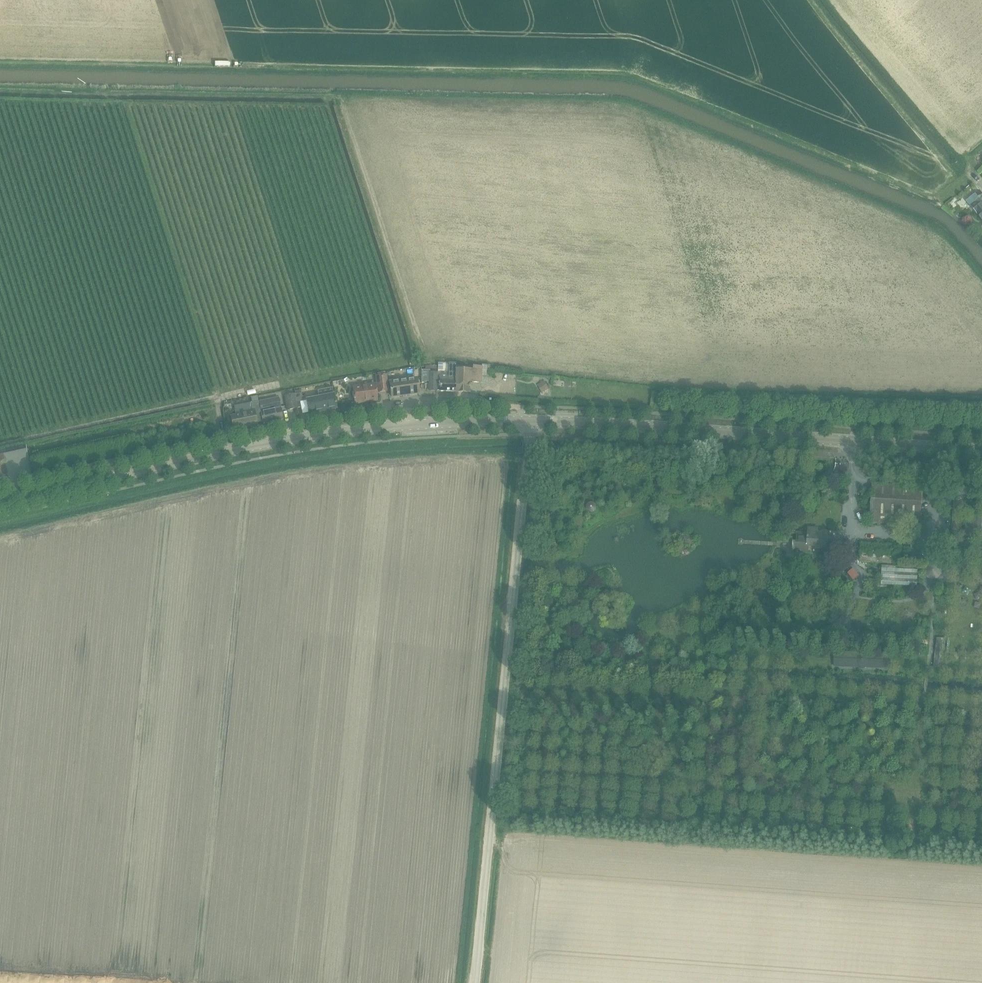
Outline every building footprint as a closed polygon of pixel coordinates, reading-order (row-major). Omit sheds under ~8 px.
[(981,221),(981,196),(979,198),(975,193),(966,201),(981,221)] [(440,381),(439,391),(455,392),(456,370),(455,370),(456,363),(449,363),(448,374),(440,374),(440,381)] [(456,370),(455,392),(469,392),(469,387),(470,387),(470,386),(469,386),(469,381),(472,381),(472,382),(481,382),(481,376),(489,377),(490,365),(481,365),(481,367),(473,367),(472,371),(461,371),(461,370),(456,370)] [(436,391),(436,381),(436,373),(430,373),(430,370),(417,370),(417,376),(421,376),(421,382),(429,382),(429,391),(436,391)] [(388,391),(386,375),(385,375),(378,376),(375,377),(377,393),(388,391)] [(418,393),(417,383),(416,379),(397,382),(397,385),(391,386),(392,396),(418,393)] [(377,400),(375,384),(353,387),(354,398),(353,398),(353,400),(355,400),(355,403),(377,400)] [(309,414),(337,408),(333,389),(320,392),(321,396),(306,399),(309,414)] [(452,400),(453,395),(440,392),(439,398),(452,400)] [(284,397),(285,401),(287,410),(298,408),(296,402),(296,398),(295,394),(284,397)] [(261,413),(263,423),(283,419),(278,398),(259,402),(261,413)] [(302,421),(308,420),(305,408),(299,409),(302,421)] [(250,414),(235,417),(230,418),(232,429),(237,428),(257,424),(255,414),(253,415),(252,414),(250,415),(250,414)] [(920,526),(922,497),(922,487),(872,484),(870,523),(920,526)] [(968,511),(966,535),(980,536),(981,512),(968,511)] [(793,541),(792,551),(797,551),(796,553),(808,554),(808,547),(831,548),(831,543),(832,533),(818,533),(818,529),(808,529),(808,534),(797,533),(797,541),(793,541)] [(918,568),(882,566),(881,585),(917,587),(918,568)] [(833,651),(833,667),(858,667),(859,668),(860,668),(861,669),(862,669),(863,669),(864,669),(865,669),(865,668),(866,668),(867,668),(890,669),(890,653),(833,651)]
